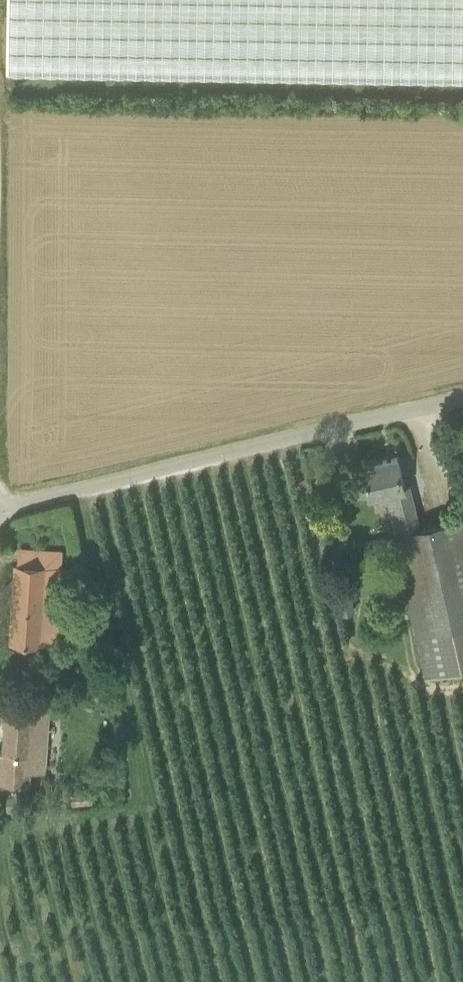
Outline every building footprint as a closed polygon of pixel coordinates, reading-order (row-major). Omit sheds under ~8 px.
[(8,68),(462,75),(462,0),(9,0),(8,68)] [(388,492),(399,535),(411,531),(403,493),(406,492),(405,488),(406,488),(399,457),(364,465),(371,496),(388,492)] [(411,531),(399,535),(396,536),(420,638),(428,674),(462,666),(462,519),(411,531)] [(16,564),(11,642),(58,645),(63,567),(16,564)] [(50,710),(7,707),(1,783),(13,784),(13,786),(18,786),(18,785),(30,785),(31,764),(46,765),(50,710)] [(109,768),(118,767),(117,753),(108,754),(109,768)]
